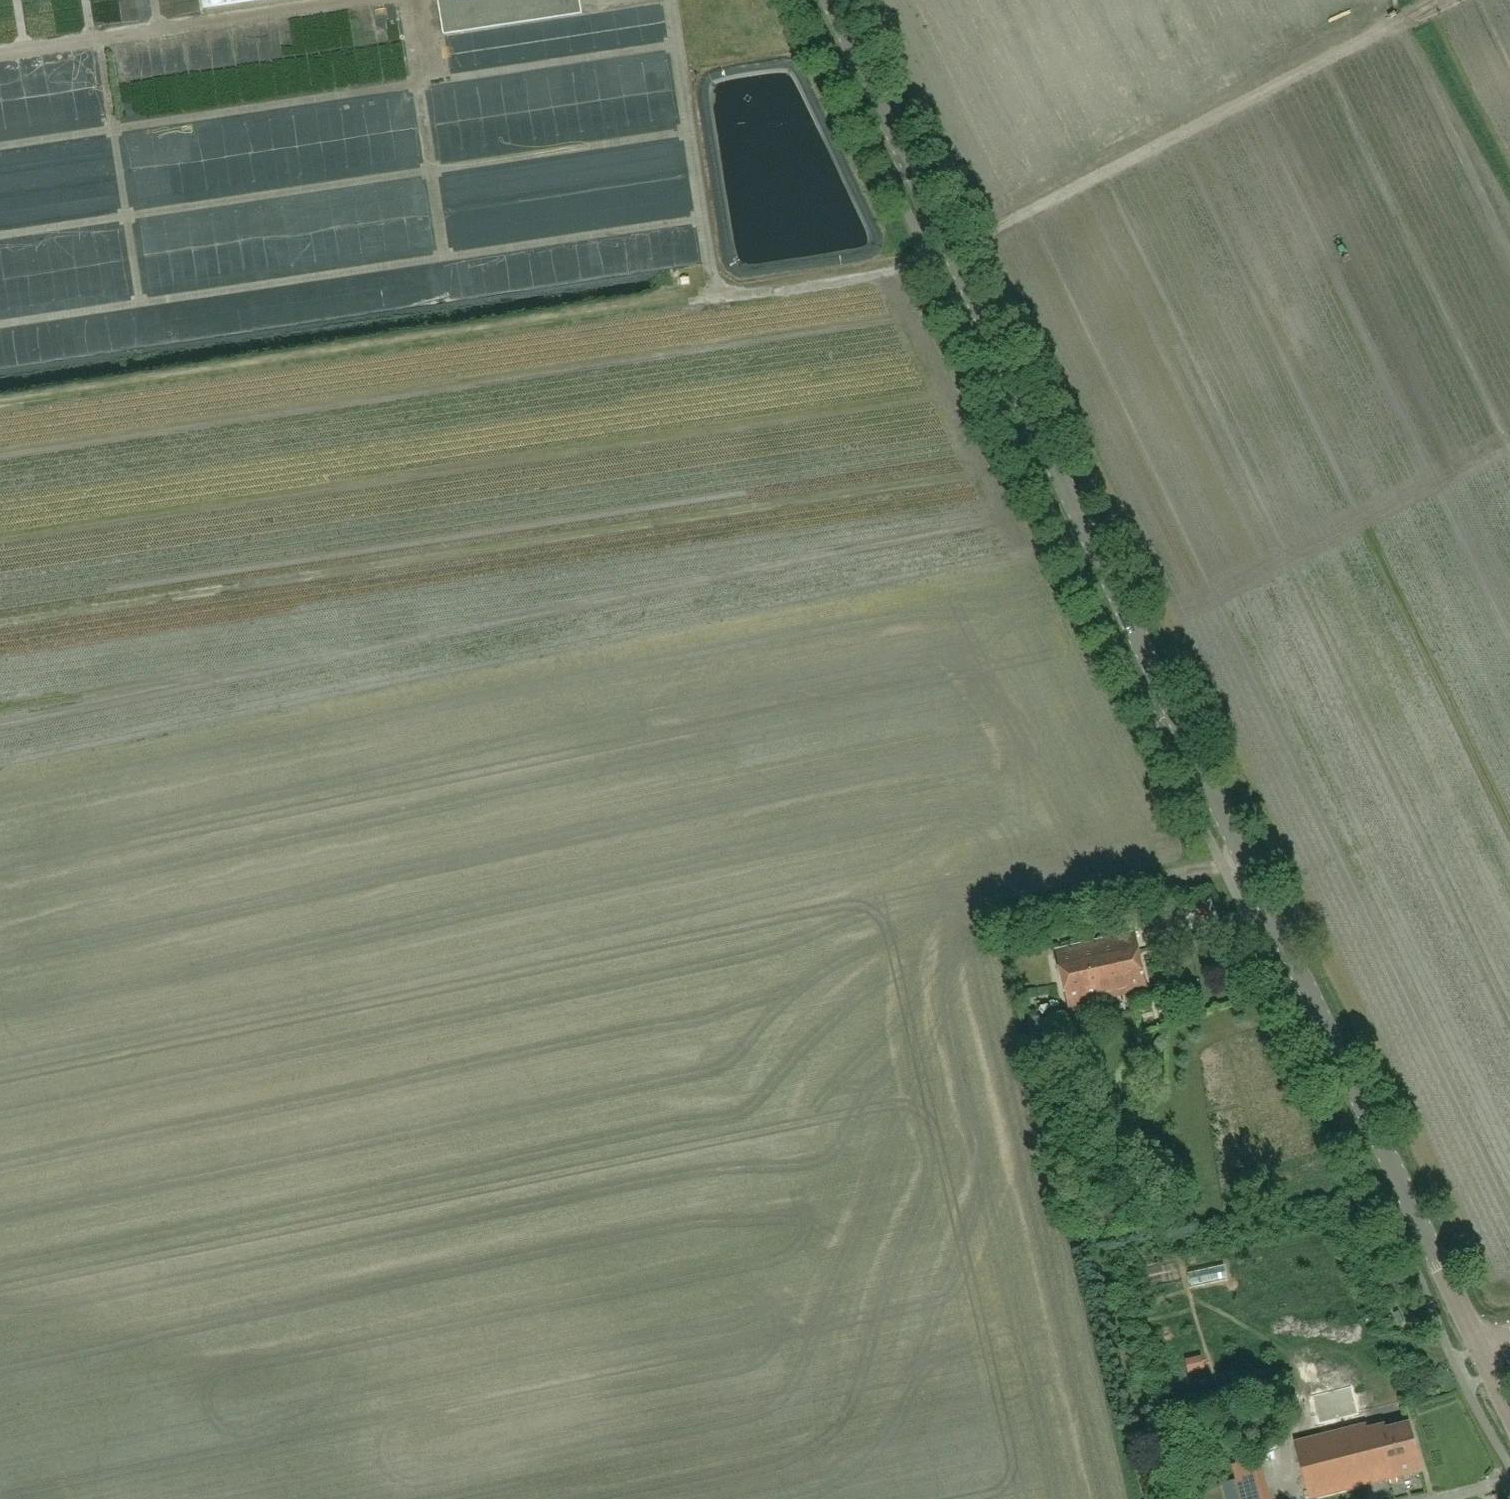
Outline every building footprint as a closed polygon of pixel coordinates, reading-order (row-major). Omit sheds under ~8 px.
[(444,33),(582,13),(581,0),(439,0),(444,33)] [(139,81),(150,77),(145,63),(134,67),(139,81)] [(1148,989),(1134,931),(1056,950),(1069,1007),(1148,989)] [(1053,1064),(1043,1016),(1027,1020),(1037,1067),(1053,1064)] [(1324,1419),(1354,1411),(1349,1393),(1320,1401),(1324,1419)] [(1296,1440),(1310,1498),(1421,1470),(1409,1421),(1385,1427),(1384,1422),(1366,1427),(1365,1423),(1296,1440)]
